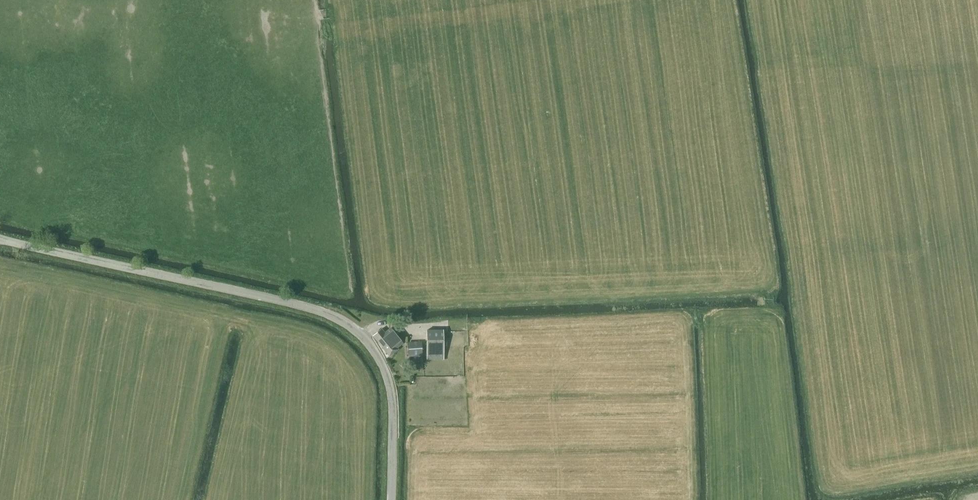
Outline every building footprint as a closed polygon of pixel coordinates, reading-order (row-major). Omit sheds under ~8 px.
[(389,356),(398,350),(395,346),(401,341),(393,331),(391,333),(389,330),(385,333),(382,329),(373,336),(389,356)] [(444,331),(427,331),(426,360),(444,360),(444,331)] [(422,355),(421,341),(407,342),(408,356),(422,355)]
